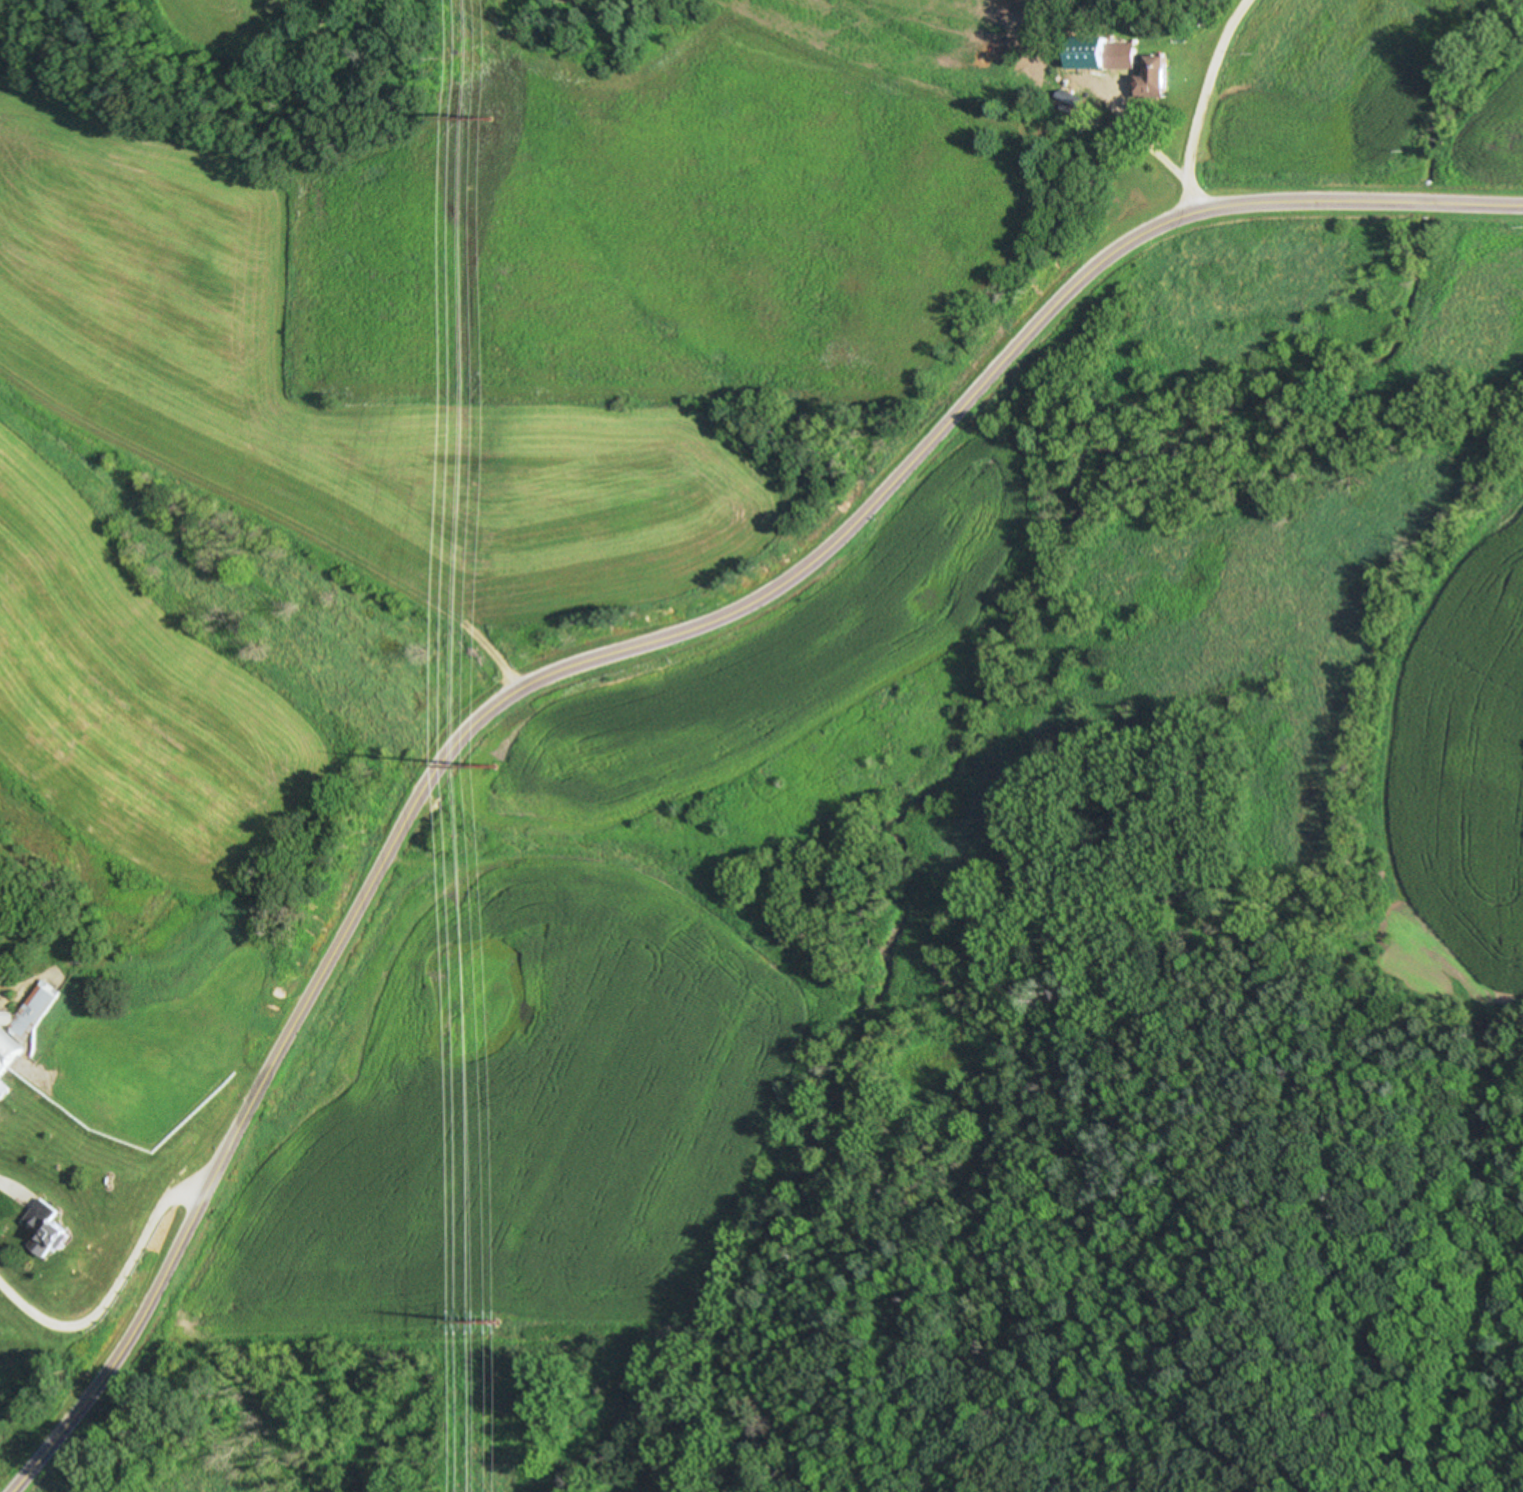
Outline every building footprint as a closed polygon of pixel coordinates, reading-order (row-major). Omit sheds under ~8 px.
[(1101,67),(1130,67),(1130,42),(1101,42),(1101,67)] [(1164,96),(1164,54),(1142,54),(1142,78),(1134,78),(1134,96),(1164,96)] [(55,990),(34,978),(4,1031),(25,1043),(55,990)] [(23,1047),(0,1030),(0,1077),(23,1047)] [(9,1088),(0,1082),(0,1100),(9,1088)] [(28,1246),(48,1260),(69,1231),(36,1207),(23,1224),(37,1234),(28,1246)]
